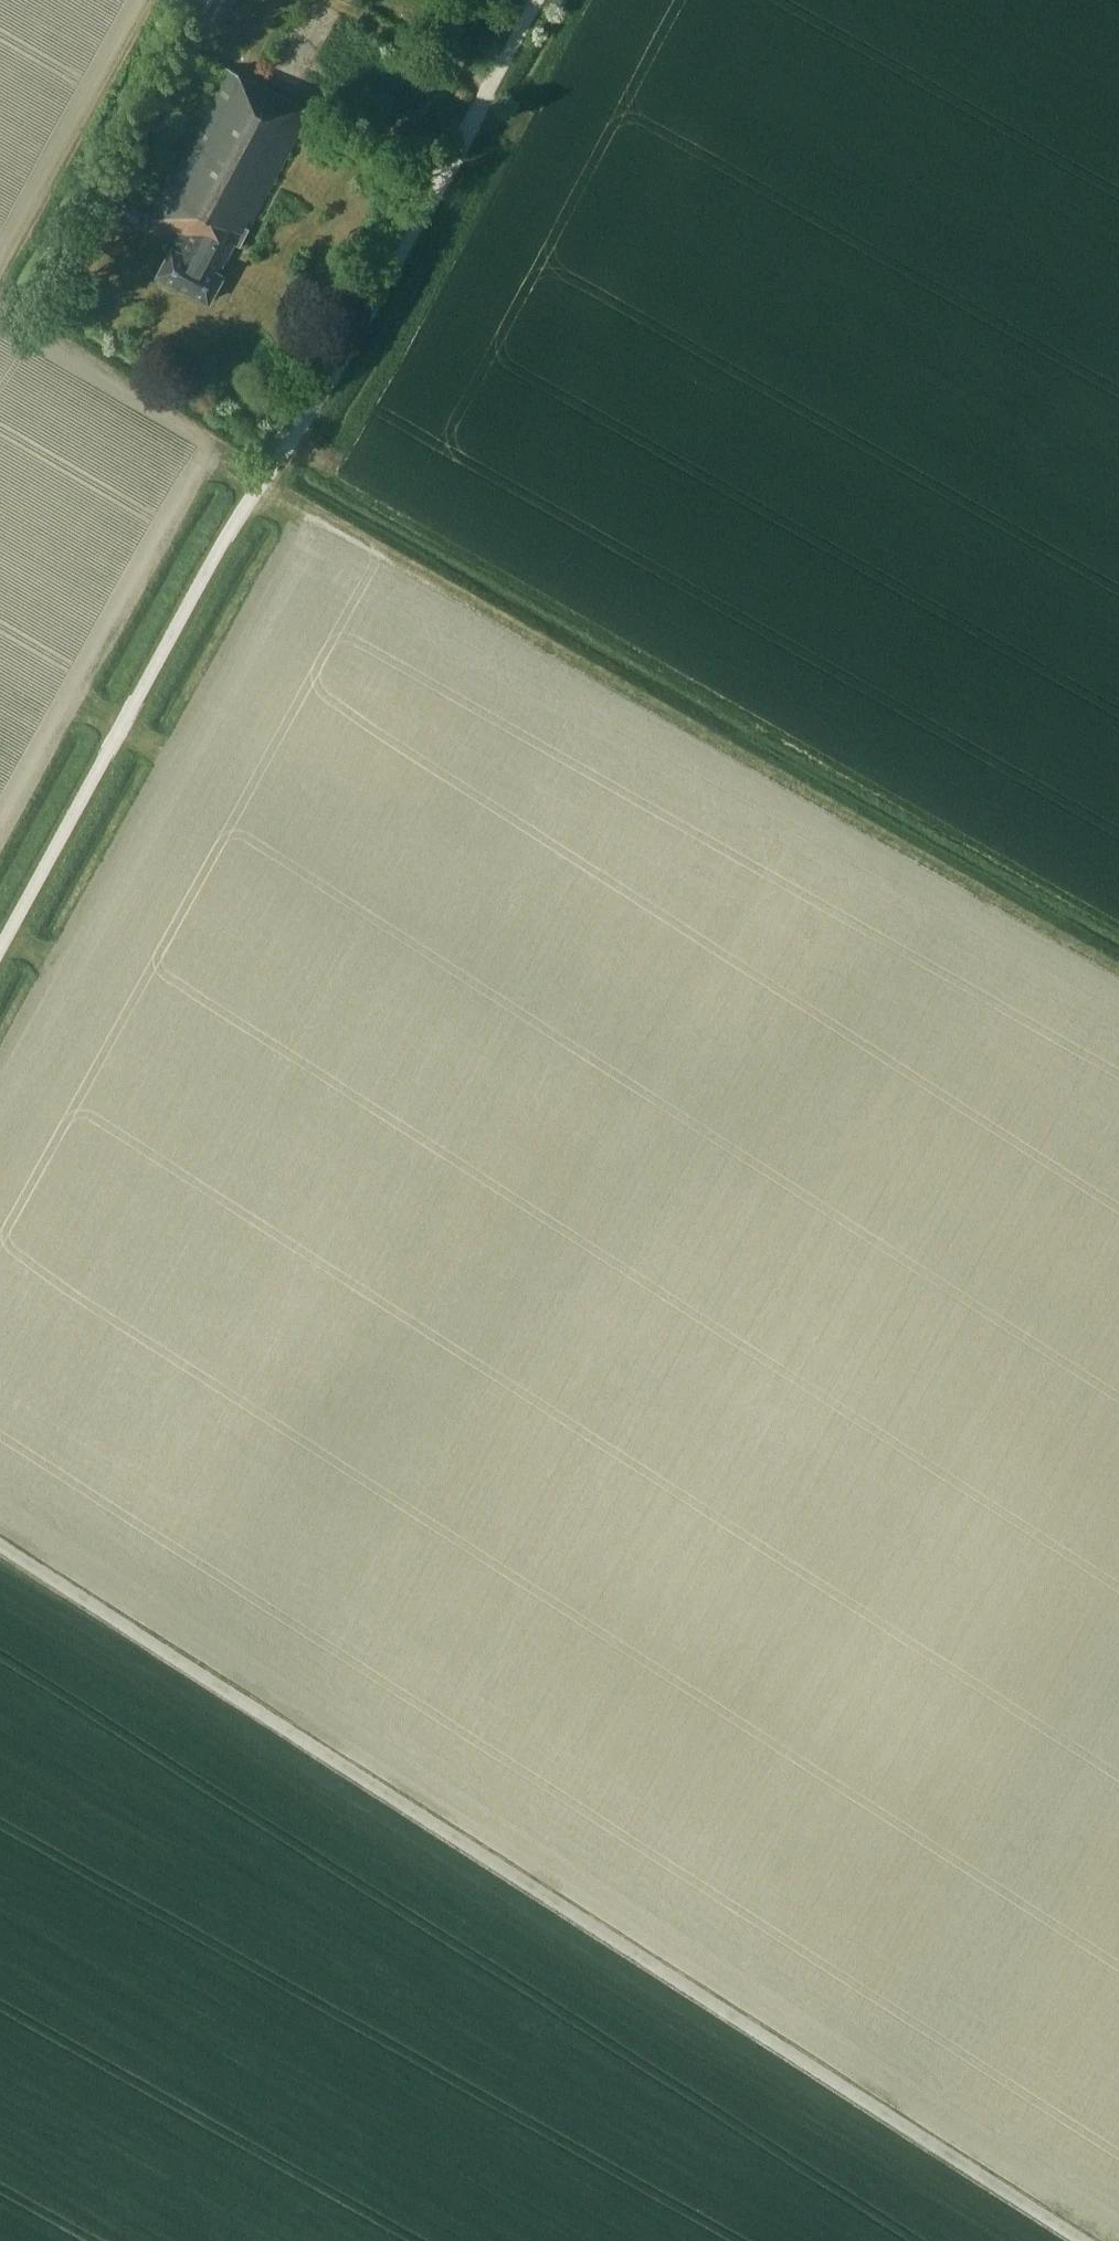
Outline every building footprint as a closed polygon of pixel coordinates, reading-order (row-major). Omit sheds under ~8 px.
[(219,28),(234,0),(207,0),(198,17),(219,28)] [(230,68),(151,217),(184,235),(176,249),(171,246),(156,274),(208,301),(222,274),(217,271),(233,242),(239,245),(310,110),(230,68)] [(129,205),(123,216),(138,224),(144,214),(129,205)]
